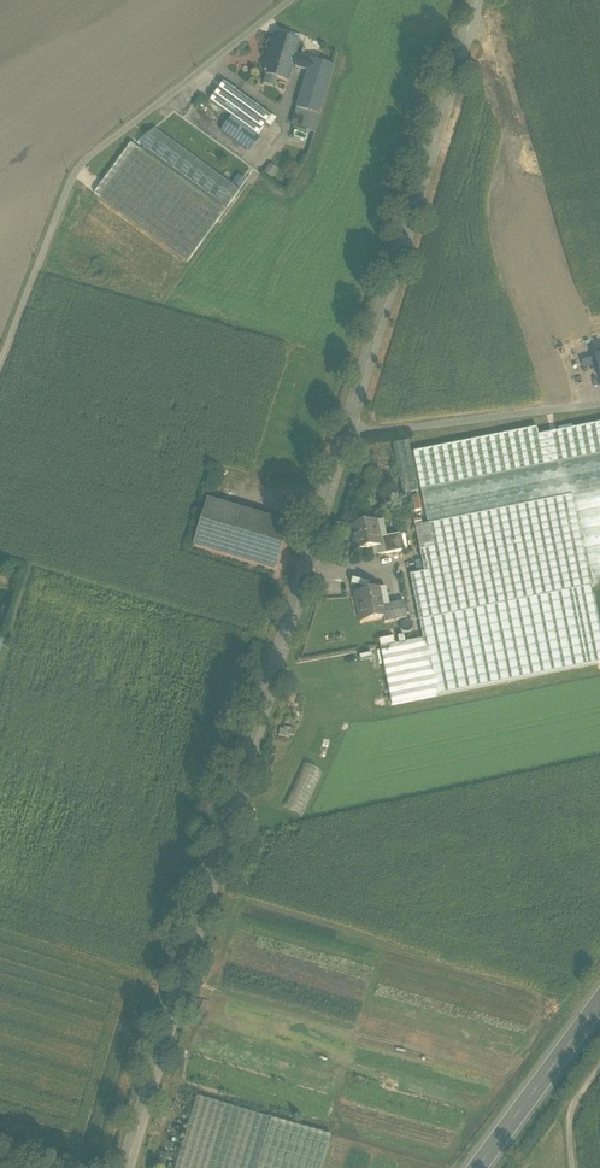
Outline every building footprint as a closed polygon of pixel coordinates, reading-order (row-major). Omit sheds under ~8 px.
[(299,42),(274,35),(267,57),(270,58),(265,75),(287,82),(292,66),(307,71),(310,59),(295,54),(299,42)] [(564,48),(562,59),(573,61),(575,49),(564,48)] [(334,66),(310,59),(307,71),(295,108),(298,109),(311,113),(319,115),(334,66)] [(271,117),(224,82),(210,101),(231,117),(257,136),(271,117)] [(311,113),(298,109),(292,126),(306,130),(311,113)] [(255,169),(175,112),(157,126),(242,187),(255,169)] [(306,130),(306,131),(314,133),(319,115),(311,113),(306,130)] [(257,136),(231,117),(221,131),(247,150),(257,136)] [(240,190),(155,128),(137,143),(226,209),(240,190)] [(224,211),(131,143),(94,193),(188,261),(224,211)] [(413,452),(421,491),(599,455),(599,423),(538,435),(537,428),(413,452)] [(408,442),(393,445),(403,495),(418,492),(408,442)] [(421,491),(427,524),(415,527),(424,572),(410,575),(423,639),(380,648),(392,705),(599,663),(599,634),(590,586),(599,584),(599,455),(421,491)] [(288,525),(208,501),(194,546),(275,572),(288,525)] [(375,522),(350,527),(353,541),(354,541),(356,551),(355,551),(355,552),(377,548),(380,547),(379,538),(375,522)] [(399,534),(379,538),(380,547),(377,548),(378,555),(403,550),(399,534)] [(379,590),(358,594),(361,612),(358,612),(360,623),(383,618),(384,618),(382,607),(379,590)] [(404,603),(382,607),(384,618),(383,618),(384,623),(407,619),(404,603)] [(300,816),(321,772),(303,763),(281,806),(300,816)] [(197,1096),(175,1167),(256,1167),(271,1118),(197,1096)] [(256,1167),(321,1167),(331,1136),(271,1118),(256,1167)]
